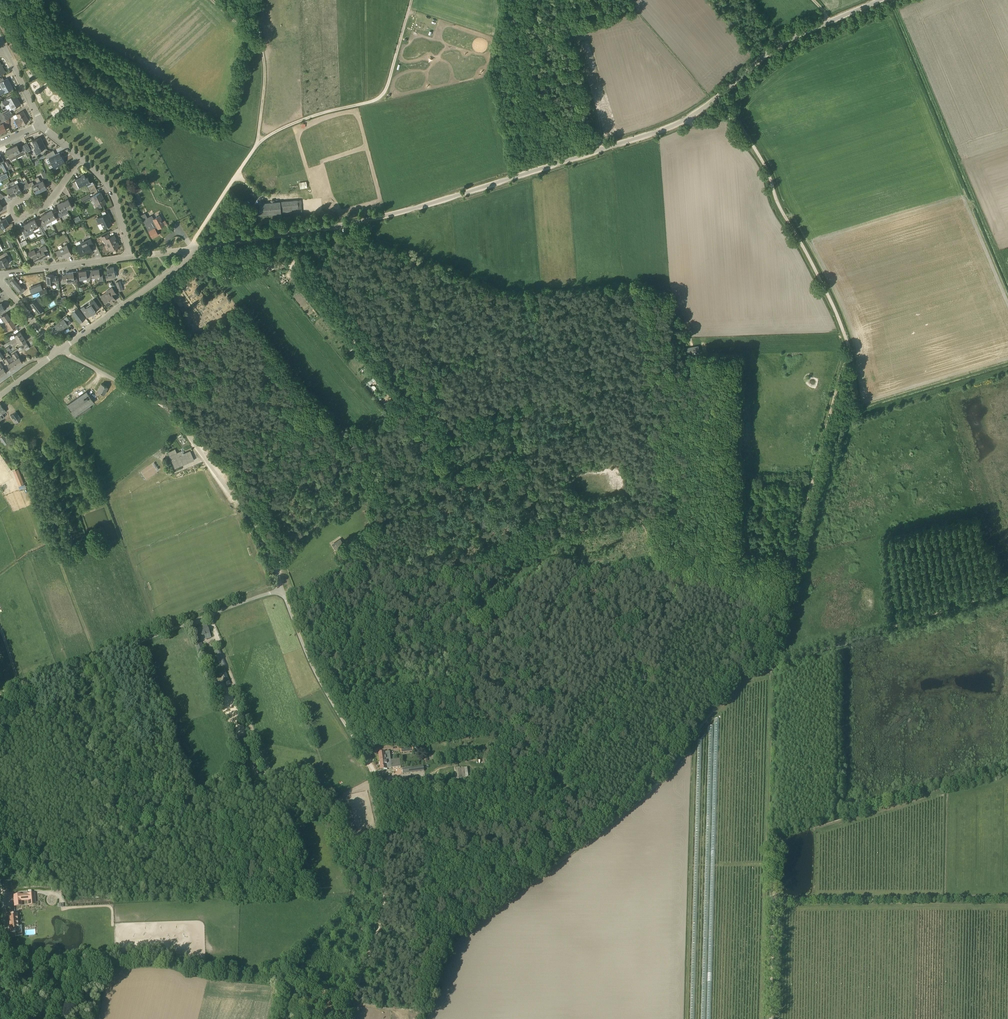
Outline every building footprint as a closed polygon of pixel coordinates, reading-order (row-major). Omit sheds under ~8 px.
[(426,27),(416,23),(415,28),(424,31),(426,27)] [(10,83),(7,78),(4,80),(0,82),(0,84),(3,89),(0,90),(0,95),(4,92),(5,92),(13,88),(11,85),(10,86),(9,83),(10,83)] [(12,109),(16,107),(21,104),(20,104),(18,100),(17,99),(15,95),(13,96),(12,94),(6,98),(7,99),(3,101),(5,105),(9,103),(12,109)] [(9,109),(1,112),(4,117),(12,113),(9,109)] [(15,120),(16,122),(18,126),(22,124),(29,121),(23,111),(16,114),(18,118),(15,120)] [(12,113),(4,117),(3,118),(7,125),(8,124),(9,123),(9,121),(9,120),(8,119),(14,116),(12,113)] [(39,138),(41,137),(40,137),(32,141),(36,148),(34,148),(33,150),(36,154),(37,155),(41,152),(40,150),(45,147),(43,142),(42,142),(39,138)] [(22,150),(20,151),(17,145),(11,148),(16,157),(16,158),(25,154),(26,157),(29,155),(27,151),(23,153),(22,150)] [(11,160),(16,157),(11,148),(6,150),(11,160)] [(56,169),(57,168),(58,167),(58,166),(65,163),(61,157),(59,153),(60,153),(59,152),(55,154),(53,150),(44,155),(46,158),(45,160),(47,163),(48,163),(51,162),(54,169),(56,169)] [(91,193),(92,192),(97,189),(94,183),(92,181),(90,182),(88,177),(86,177),(84,174),(81,176),(82,177),(81,178),(80,177),(75,180),(76,180),(72,182),(75,189),(79,187),(86,184),(91,193)] [(43,180),(41,181),(38,177),(35,179),(37,183),(41,191),(47,188),(43,180)] [(21,191),(26,188),(23,182),(18,185),(17,183),(15,184),(13,181),(10,182),(16,194),(16,193),(21,191)] [(41,191),(37,183),(34,184),(32,181),(28,184),(27,181),(23,182),(26,188),(30,187),(32,186),(36,193),(41,191)] [(10,196),(16,194),(10,182),(7,184),(8,188),(6,189),(10,196)] [(140,184),(131,189),(134,194),(134,193),(143,189),(140,184)] [(106,203),(102,196),(101,196),(100,193),(92,197),(97,207),(106,203)] [(63,202),(67,209),(72,207),(73,208),(76,206),(72,198),(69,200),(68,199),(63,202)] [(284,209),(298,208),(297,200),(279,202),(280,213),(284,213),(284,209)] [(61,212),(67,209),(63,202),(57,204),(60,210),(57,211),(60,217),(63,216),(61,212)] [(257,215),(280,213),(279,202),(259,204),(260,209),(256,210),(257,215)] [(60,217),(57,211),(54,213),(52,210),(47,213),(46,213),(50,221),(56,218),(57,219),(60,217)] [(50,221),(46,213),(41,216),(42,219),(39,220),(42,226),(46,224),(47,226),(52,223),(50,221)] [(112,224),(110,220),(107,213),(98,217),(104,228),(112,224)] [(164,225),(162,221),(159,216),(153,219),(154,221),(146,225),(149,231),(152,238),(158,235),(154,228),(157,226),(158,228),(164,225)] [(1,228),(6,226),(5,226),(9,224),(6,218),(1,220),(2,221),(0,221),(0,226),(1,228)] [(36,222),(35,220),(35,219),(29,222),(34,232),(40,229),(43,235),(46,233),(42,226),(39,220),(36,222)] [(26,237),(34,232),(29,222),(24,225),(24,224),(23,225),(25,228),(22,229),(26,237)] [(113,236),(114,235),(109,237),(108,234),(102,237),(104,240),(105,240),(110,250),(119,245),(117,241),(116,242),(113,236)] [(87,252),(92,249),(90,246),(93,244),(91,239),(76,246),(81,256),(87,253),(87,252)] [(67,255),(67,257),(72,255),(67,245),(63,247),(63,248),(56,251),(60,259),(67,255)] [(48,251),(46,246),(45,246),(39,249),(40,250),(32,254),(36,262),(46,256),(44,253),(48,251)] [(6,265),(9,263),(7,259),(9,257),(7,252),(0,255),(0,256),(1,259),(0,259),(0,264),(2,267),(6,265)] [(116,278),(115,276),(117,276),(116,270),(114,271),(114,266),(107,268),(108,275),(105,275),(106,279),(116,278)] [(103,279),(102,273),(102,268),(99,269),(99,268),(92,269),(93,277),(98,277),(99,279),(103,279)] [(90,281),(89,275),(89,270),(86,270),(79,271),(80,279),(86,278),(87,281),(90,281)] [(77,282),(77,277),(76,272),(73,272),(66,273),(66,275),(62,275),(63,281),(73,280),(73,283),(77,282)] [(47,284),(54,283),(59,283),(58,276),(54,276),(53,274),(46,275),(47,284)] [(10,281),(20,294),(25,290),(17,281),(19,278),(17,276),(15,278),(14,278),(10,281)] [(102,298),(105,301),(108,305),(116,300),(113,296),(117,294),(112,288),(107,291),(108,294),(102,298)] [(44,303),(42,301),(39,297),(36,299),(30,304),(37,314),(44,308),(41,305),(44,303)] [(93,314),(97,311),(96,310),(99,307),(96,303),(94,299),(90,302),(91,303),(85,308),(84,306),(80,308),(87,318),(91,315),(90,314),(92,313),(93,314)] [(78,307),(72,312),(76,318),(82,313),(78,307)] [(4,322),(11,319),(7,312),(1,316),(4,322)] [(71,322),(68,318),(67,317),(50,330),(54,335),(71,322)] [(4,322),(0,324),(0,326),(2,329),(6,326),(9,330),(16,326),(11,319),(4,322)] [(12,343),(23,336),(20,331),(14,335),(15,337),(3,345),(5,348),(12,343)] [(20,344),(22,343),(26,340),(23,336),(12,343),(14,345),(19,342),(20,344)] [(699,350),(698,350),(697,345),(686,348),(687,353),(699,350)] [(23,362),(20,358),(16,352),(12,355),(13,356),(11,358),(17,366),(23,362)] [(4,360),(8,366),(11,370),(17,366),(11,358),(9,359),(8,357),(4,360)] [(101,393),(104,394),(108,387),(101,384),(97,391),(98,391),(95,394),(98,396),(101,393)] [(87,391),(67,405),(76,418),(91,408),(90,405),(94,402),(87,391)] [(21,419),(19,416),(16,411),(11,415),(16,423),(21,419)] [(175,468),(190,462),(194,460),(190,450),(183,454),(181,450),(177,452),(175,448),(168,451),(175,468)] [(24,483),(18,468),(13,470),(19,485),(24,483)] [(76,531),(74,524),(68,526),(71,533),(76,531)] [(336,549),(344,544),(341,540),(333,546),(336,549)] [(206,636),(207,639),(211,637),(207,626),(195,631),(199,641),(202,641),(201,638),(206,636)] [(198,652),(204,650),(201,644),(195,646),(198,652)] [(221,668),(226,666),(219,650),(214,652),(221,668)] [(227,686),(231,685),(225,670),(221,672),(227,686)] [(406,744),(404,744),(404,739),(399,740),(400,744),(401,753),(414,751),(413,744),(407,745),(406,744)] [(391,761),(391,760),(390,751),(379,753),(380,762),(391,761)] [(388,768),(401,766),(400,759),(391,760),(391,761),(380,762),(381,769),(388,769),(388,768)] [(14,906),(19,906),(22,906),(22,901),(28,901),(28,905),(36,905),(35,894),(27,894),(21,895),(13,895),(14,906)] [(18,926),(18,919),(17,914),(9,915),(10,933),(15,932),(15,936),(22,936),(21,926),(18,926)]
